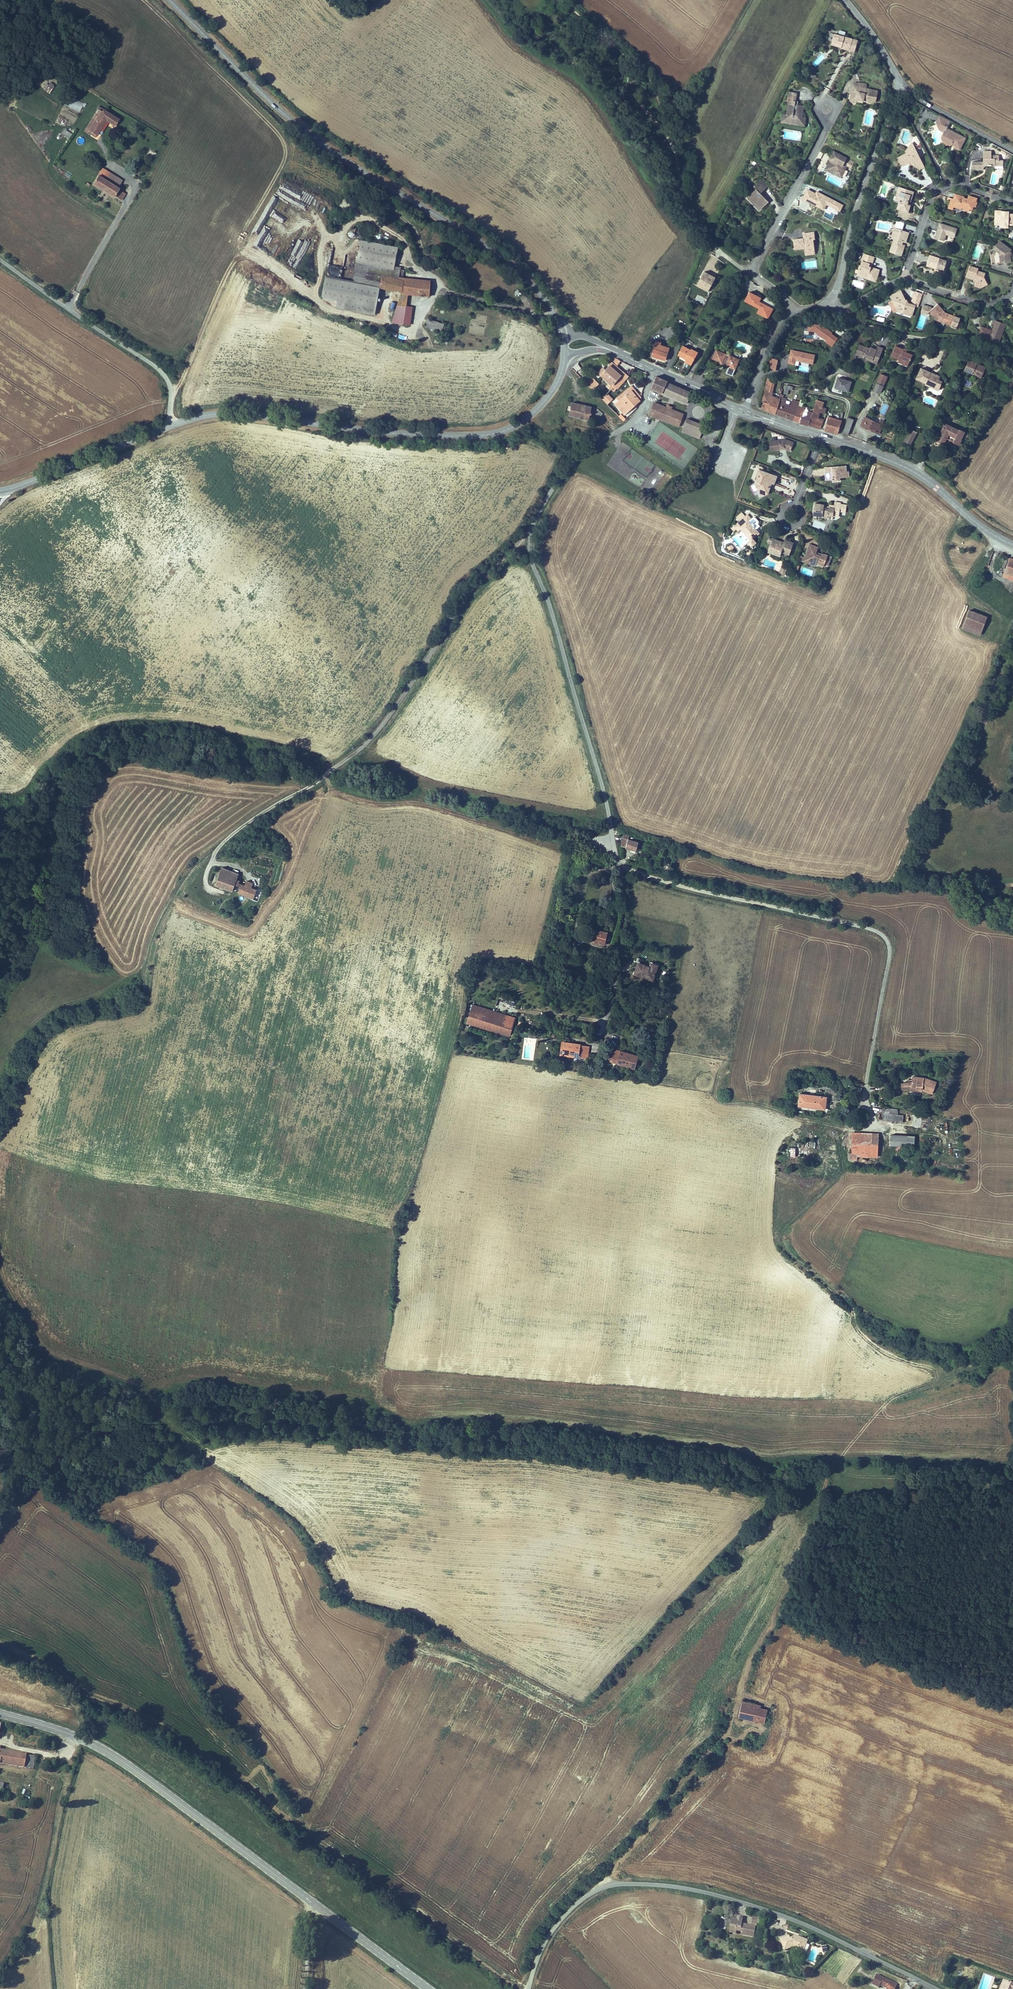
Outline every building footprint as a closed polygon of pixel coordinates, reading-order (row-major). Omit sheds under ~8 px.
[(857,40),(833,33),(830,44),(841,47),(840,47),(854,51),(857,40)] [(820,54),(812,63),(816,67),(824,58),(820,54)] [(619,79),(623,74),(618,71),(614,75),(619,79)] [(50,82),(44,90),(49,94),(55,86),(50,82)] [(878,91),(866,88),(867,84),(858,82),(858,84),(854,83),(853,87),(848,91),(850,95),(849,98),(849,100),(850,103),(854,103),(856,102),(856,100),(872,104),(872,102),(875,103),(878,91)] [(803,108),(803,105),(797,104),(797,102),(795,102),(795,100),(796,92),(788,91),(786,103),(788,103),(786,114),(783,113),(783,118),(784,118),(785,120),(785,121),(800,124),(800,123),(802,121),(803,121),(804,117),(801,116),(803,108)] [(69,95),(64,104),(79,112),(84,103),(69,95)] [(100,138),(109,123),(118,128),(122,121),(107,112),(103,118),(101,117),(91,133),(92,133),(99,137),(100,138)] [(785,121),(785,120),(784,118),(783,118),(783,113),(782,113),(781,122),(804,126),(805,117),(804,117),(803,121),(802,121),(800,123),(800,124),(785,121)] [(965,139),(946,128),(950,122),(939,116),(936,122),(937,126),(945,130),(943,133),(941,137),(941,140),(946,143),(947,146),(951,145),(952,144),(955,146),(954,147),(959,150),(965,139)] [(63,129),(61,134),(69,139),(72,134),(63,129)] [(914,147),(912,143),(905,152),(914,147)] [(921,161),(914,147),(905,152),(906,153),(898,157),(902,166),(908,163),(909,166),(911,165),(916,163),(921,161)] [(850,167),(853,161),(833,151),(830,159),(828,164),(830,165),(832,170),(836,172),(837,175),(841,177),(847,165),(850,167)] [(983,159),(983,161),(973,161),(973,168),(977,168),(977,169),(986,169),(986,165),(994,165),(994,161),(997,161),(997,155),(990,155),(990,151),(982,151),(982,159),(983,159)] [(924,167),(921,161),(916,163),(911,165),(919,169),(922,168),(924,167)] [(832,170),(830,165),(828,164),(825,169),(837,175),(836,172),(832,170)] [(98,185),(121,197),(125,190),(123,189),(127,181),(116,175),(113,182),(103,176),(98,185)] [(760,194),(768,186),(761,180),(754,187),(756,189),(746,199),(759,211),(768,202),(760,194)] [(895,209),(905,212),(907,206),(905,205),(906,203),(907,200),(909,201),(910,196),(908,195),(909,192),(900,189),(899,192),(897,192),(896,196),(894,202),(897,203),(895,209)] [(963,194),(956,192),(954,198),(952,198),(950,203),(955,204),(954,207),(961,209),(961,208),(966,209),(965,211),(970,212),(971,209),(973,210),(974,207),(976,207),(978,203),(976,202),(977,197),(970,195),(969,198),(965,197),(965,199),(962,198),(963,194)] [(997,207),(995,220),(1002,221),(1001,226),(1009,227),(1009,223),(1012,224),(1012,212),(1010,212),(1009,216),(1003,215),(1004,208),(997,207)] [(897,221),(894,228),(902,230),(904,224),(897,221)] [(957,228),(939,221),(937,229),(934,236),(944,239),(946,233),(953,236),(957,228)] [(901,257),(909,233),(902,230),(894,228),(893,228),(890,237),(893,238),(888,252),(901,257)] [(815,251),(813,240),(815,239),(814,232),(804,233),(805,239),(804,239),(803,238),(793,240),(794,249),(804,248),(805,252),(815,251)] [(279,249),(284,240),(275,236),(271,245),(279,249)] [(393,266),(396,246),(358,240),(352,281),(325,277),(322,298),(338,300),(337,307),(375,313),(379,286),(381,275),(391,276),(393,267),(393,266)] [(1012,250),(1000,241),(994,249),(1000,254),(1002,253),(1003,263),(1012,263),(1011,256),(1011,252),(1012,250)] [(946,259),(929,253),(926,260),(925,263),(935,266),(943,269),(945,264),(946,259)] [(1000,263),(999,254),(991,254),(992,264),(1000,263)] [(873,267),(875,259),(863,256),(857,274),(859,280),(874,285),(877,275),(878,274),(868,270),(869,265),(873,267)] [(977,266),(969,263),(965,275),(971,277),(972,275),(976,276),(975,280),(974,283),(982,286),(983,284),(982,282),(985,280),(983,274),(984,271),(976,269),(977,266)] [(404,268),(393,267),(391,276),(381,275),(379,286),(400,289),(391,320),(400,325),(405,325),(406,307),(409,292),(431,295),(433,279),(404,275),(404,278),(403,278),(403,275),(404,268)] [(709,293),(716,278),(704,273),(700,282),(702,283),(704,287),(703,290),(709,293)] [(854,280),(852,286),(863,289),(865,283),(854,280)] [(894,311),(909,316),(912,305),(904,302),(901,296),(899,291),(889,296),(891,301),(894,299),(896,302),(894,303),(896,307),(894,311)] [(760,298),(748,293),(744,302),(759,309),(756,314),(768,320),(773,309),(758,302),(760,298)] [(955,328),(959,319),(953,317),(945,314),(942,313),(943,311),(940,306),(937,304),(929,310),(938,322),(950,326),(955,328)] [(414,307),(406,307),(405,325),(411,326),(414,307)] [(978,335),(988,338),(998,342),(1007,321),(1001,319),(994,316),(992,321),(994,322),(992,329),(982,325),(978,335)] [(442,332),(444,323),(427,319),(425,327),(442,332)] [(807,322),(807,332),(813,332),(825,341),(825,343),(831,347),(836,339),(830,334),(831,333),(817,323),(807,322)] [(876,365),(883,349),(878,346),(878,348),(876,351),(871,349),(860,343),(855,353),(864,357),(865,356),(868,357),(872,359),(871,363),(876,365)] [(662,346),(656,344),(652,355),(658,357),(666,360),(669,353),(667,352),(668,348),(662,346)] [(683,346),(679,356),(687,359),(688,357),(692,359),(691,361),(695,362),(696,363),(701,352),(692,348),(691,350),(683,346)] [(900,362),(909,366),(913,357),(907,354),(904,352),(904,351),(896,348),(892,358),(900,362)] [(717,350),(712,360),(722,364),(730,368),(732,364),(737,367),(739,361),(717,350)] [(814,355),(790,351),(788,364),(794,365),(795,361),(812,365),(814,355)] [(778,362),(771,360),(768,370),(775,372),(778,362)] [(969,360),(964,371),(981,379),(986,369),(977,365),(977,364),(969,360)] [(907,370),(909,366),(900,362),(898,366),(907,370)] [(627,382),(615,372),(617,370),(615,367),(614,366),(612,368),(608,373),(603,378),(612,386),(609,389),(614,394),(617,391),(618,392),(627,382)] [(938,380),(939,377),(933,374),(933,376),(930,374),(930,373),(920,368),(915,379),(925,384),(924,385),(932,388),(933,385),(939,387),(941,382),(938,380)] [(623,374),(617,370),(615,372),(627,382),(627,383),(629,382),(630,380),(623,374)] [(887,377),(881,374),(873,391),(880,394),(887,377)] [(667,384),(668,381),(656,377),(651,391),(687,405),(691,392),(667,384)] [(599,385),(593,378),(587,383),(593,390),(599,385)] [(848,394),(851,383),(837,379),(834,390),(848,394)] [(775,416),(778,403),(770,400),(775,384),(768,382),(763,399),(765,400),(762,411),(775,416)] [(787,385),(785,395),(789,396),(791,391),(794,391),(795,387),(787,385)] [(642,400),(633,387),(630,389),(617,398),(619,401),(632,391),(640,402),(641,401),(642,400)] [(635,405),(640,402),(632,391),(619,401),(615,403),(623,415),(636,407),(635,405)] [(612,401),(608,396),(602,400),(607,406),(612,401)] [(822,399),(822,397),(820,396),(819,396),(814,413),(810,427),(821,430),(825,418),(821,417),(824,407),(826,407),(828,401),(822,399)] [(799,407),(800,404),(794,402),(792,408),(787,407),(788,401),(779,399),(778,403),(775,416),(795,423),(799,407)] [(590,412),(591,408),(572,402),(570,406),(569,411),(573,412),(572,416),(594,422),(597,420),(593,415),(590,412)] [(666,408),(653,403),(649,414),(678,425),(682,414),(672,410),(666,408)] [(884,415),(889,406),(884,403),(879,413),(884,415)] [(805,409),(799,407),(795,423),(810,427),(814,413),(805,409)] [(598,409),(594,415),(599,419),(603,413),(598,409)] [(838,434),(841,422),(828,418),(825,431),(838,434)] [(850,434),(855,420),(849,418),(844,434),(850,436),(850,434)] [(860,427),(878,435),(881,429),(880,428),(883,422),(879,420),(877,424),(864,418),(860,427)] [(700,434),(703,427),(684,419),(681,426),(700,434)] [(959,431),(958,433),(944,425),(933,445),(941,449),(943,446),(940,444),(943,439),(946,441),(949,437),(954,440),(952,444),(957,447),(959,443),(962,444),(967,436),(959,431)] [(700,434),(681,426),(680,431),(698,438),(700,434)] [(912,429),(905,442),(911,445),(917,431),(912,429)] [(785,440),(769,443),(771,452),(785,449),(790,451),(793,443),(785,440)] [(832,468),(825,469),(826,475),(826,481),(833,480),(833,482),(841,481),(841,479),(844,478),(844,472),(846,472),(845,466),(838,467),(838,468),(832,469),(832,468)] [(776,477),(760,472),(758,477),(755,485),(758,492),(767,495),(769,489),(767,487),(768,482),(771,483),(773,484),(776,477)] [(813,509),(813,515),(821,516),(821,518),(830,519),(831,516),(836,517),(836,512),(841,512),(843,503),(836,502),(836,505),(831,505),(830,507),(830,509),(823,508),(824,506),(824,505),(814,504),(813,509)] [(753,538),(758,534),(752,527),(748,522),(750,520),(747,515),(734,527),(738,531),(740,529),(751,540),(748,543),(752,547),(757,542),(753,538)] [(788,556),(792,543),(784,540),(783,543),(783,545),(779,544),(780,541),(772,539),(771,544),(768,550),(773,552),(772,555),(779,557),(780,554),(788,556)] [(808,545),(803,559),(807,560),(808,562),(813,564),(813,567),(816,566),(818,564),(823,566),(824,565),(827,566),(831,557),(824,554),(821,556),(821,558),(814,555),(815,553),(811,552),(813,547),(808,545)] [(994,553),(986,551),(981,566),(988,569),(994,553)] [(1004,574),(1009,559),(1002,556),(994,553),(988,569),(1004,574)] [(807,560),(803,559),(801,562),(813,567),(813,564),(808,562),(807,560)] [(1009,559),(1004,574),(1012,577),(1012,560),(1009,559)] [(992,624),(970,616),(964,634),(986,642),(992,624)] [(636,851),(639,841),(628,838),(629,837),(625,836),(621,840),(623,846),(631,847),(631,850),(636,851)] [(240,874),(221,868),(216,886),(252,896),(256,886),(250,884),(252,880),(245,878),(244,882),(241,881),(241,879),(239,878),(240,874)] [(262,888),(256,886),(252,896),(259,898),(262,888)] [(607,935),(609,930),(596,926),(593,939),(602,941),(604,934),(607,935)] [(650,965),(638,962),(634,974),(653,979),(657,964),(651,962),(650,965)] [(475,1023),(481,1005),(476,1003),(470,1021),(475,1023)] [(512,1034),(517,1017),(481,1005),(475,1023),(512,1034)] [(561,1051),(584,1056),(585,1052),(589,1053),(591,1045),(582,1043),(582,1042),(564,1038),(561,1051)] [(618,1053),(619,1050),(614,1048),(612,1054),(619,1056),(620,1053),(618,1053)] [(635,1068),(639,1055),(619,1050),(618,1053),(620,1053),(619,1056),(612,1054),(611,1058),(610,1060),(635,1068)] [(932,1088),(921,1085),(920,1090),(910,1089),(910,1096),(916,1096),(919,1096),(929,1099),(928,1100),(939,1104),(944,1093),(932,1088)] [(830,1106),(831,1099),(804,1096),(802,1109),(822,1111),(823,1105),(830,1106)] [(826,1136),(825,1156),(833,1157),(835,1136),(826,1136)] [(881,1162),(882,1138),(861,1138),(860,1143),(854,1143),(854,1155),(849,1155),(849,1163),(860,1164),(860,1162),(881,1162)] [(911,1141),(895,1139),(894,1151),(910,1152),(911,1141)] [(761,1706),(742,1701),(738,1718),(757,1723),(760,1709),(761,1706)] [(760,1709),(757,1723),(763,1724),(766,1711),(760,1709)] [(0,1751),(1,1748),(0,1747),(0,1764),(34,1770),(36,1757),(0,1751)] [(741,1933),(753,1936),(756,1925),(742,1922),(743,1915),(737,1914),(736,1917),(731,1916),(729,1926),(734,1927),(733,1929),(736,1929),(742,1930),(741,1933)] [(769,1929),(774,1930),(775,1927),(776,1928),(778,1923),(771,1921),(769,1929)] [(807,1938),(796,1934),(795,1937),(793,1936),(790,1937),(789,1935),(780,1938),(784,1949),(792,1945),(796,1947),(797,1944),(804,1947),(807,1938)] [(876,1973),(871,1984),(879,1987),(880,1984),(887,1987),(890,1980),(876,1973)] [(1004,1979),(1000,1988),(1012,1988),(1012,1983),(1004,1979)] [(887,1987),(886,1988),(894,1988),(897,1983),(890,1980),(887,1987)]
